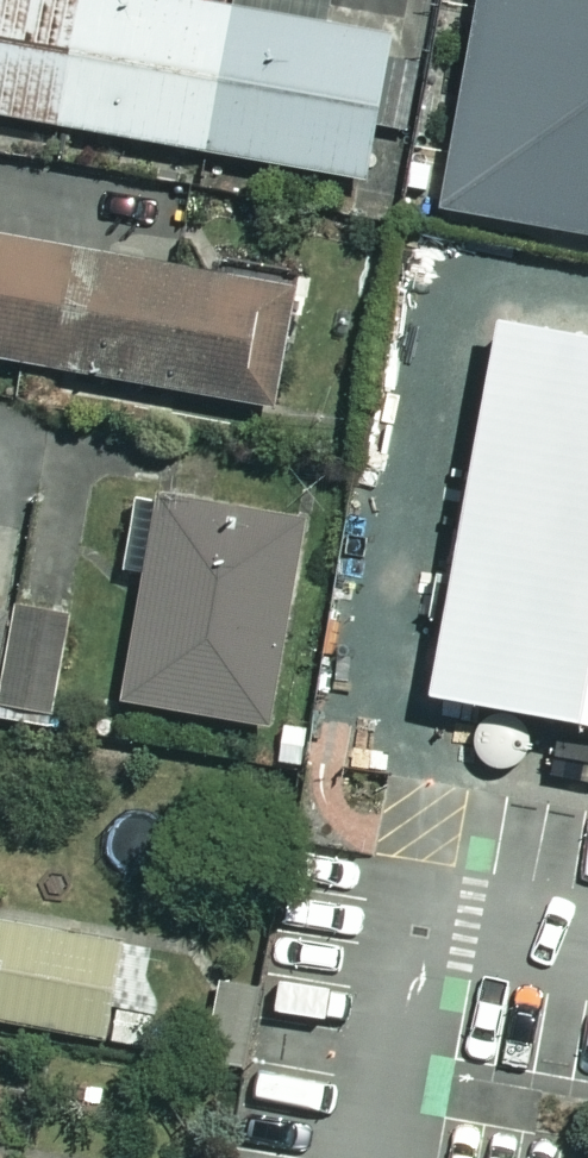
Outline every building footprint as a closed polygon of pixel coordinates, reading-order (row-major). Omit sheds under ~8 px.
[(355,178),(350,210),(381,215),(412,39),(190,0),(0,0),(0,116),(355,178)] [(432,205),(587,233),(587,0),(469,0),(432,205)] [(289,415),(311,295),(0,238),(0,362),(289,415)] [(491,332),(426,711),(587,738),(587,349),(491,332)] [(44,485),(22,619),(0,615),(0,720),(67,730),(105,494),(44,485)] [(148,632),(96,623),(87,675),(139,684),(135,704),(287,731),(323,528),(151,497),(138,571),(159,575),(148,632)] [(0,917),(0,1019),(99,1036),(117,937),(0,917)] [(255,986),(213,978),(199,1060),(242,1067),(255,986)]
